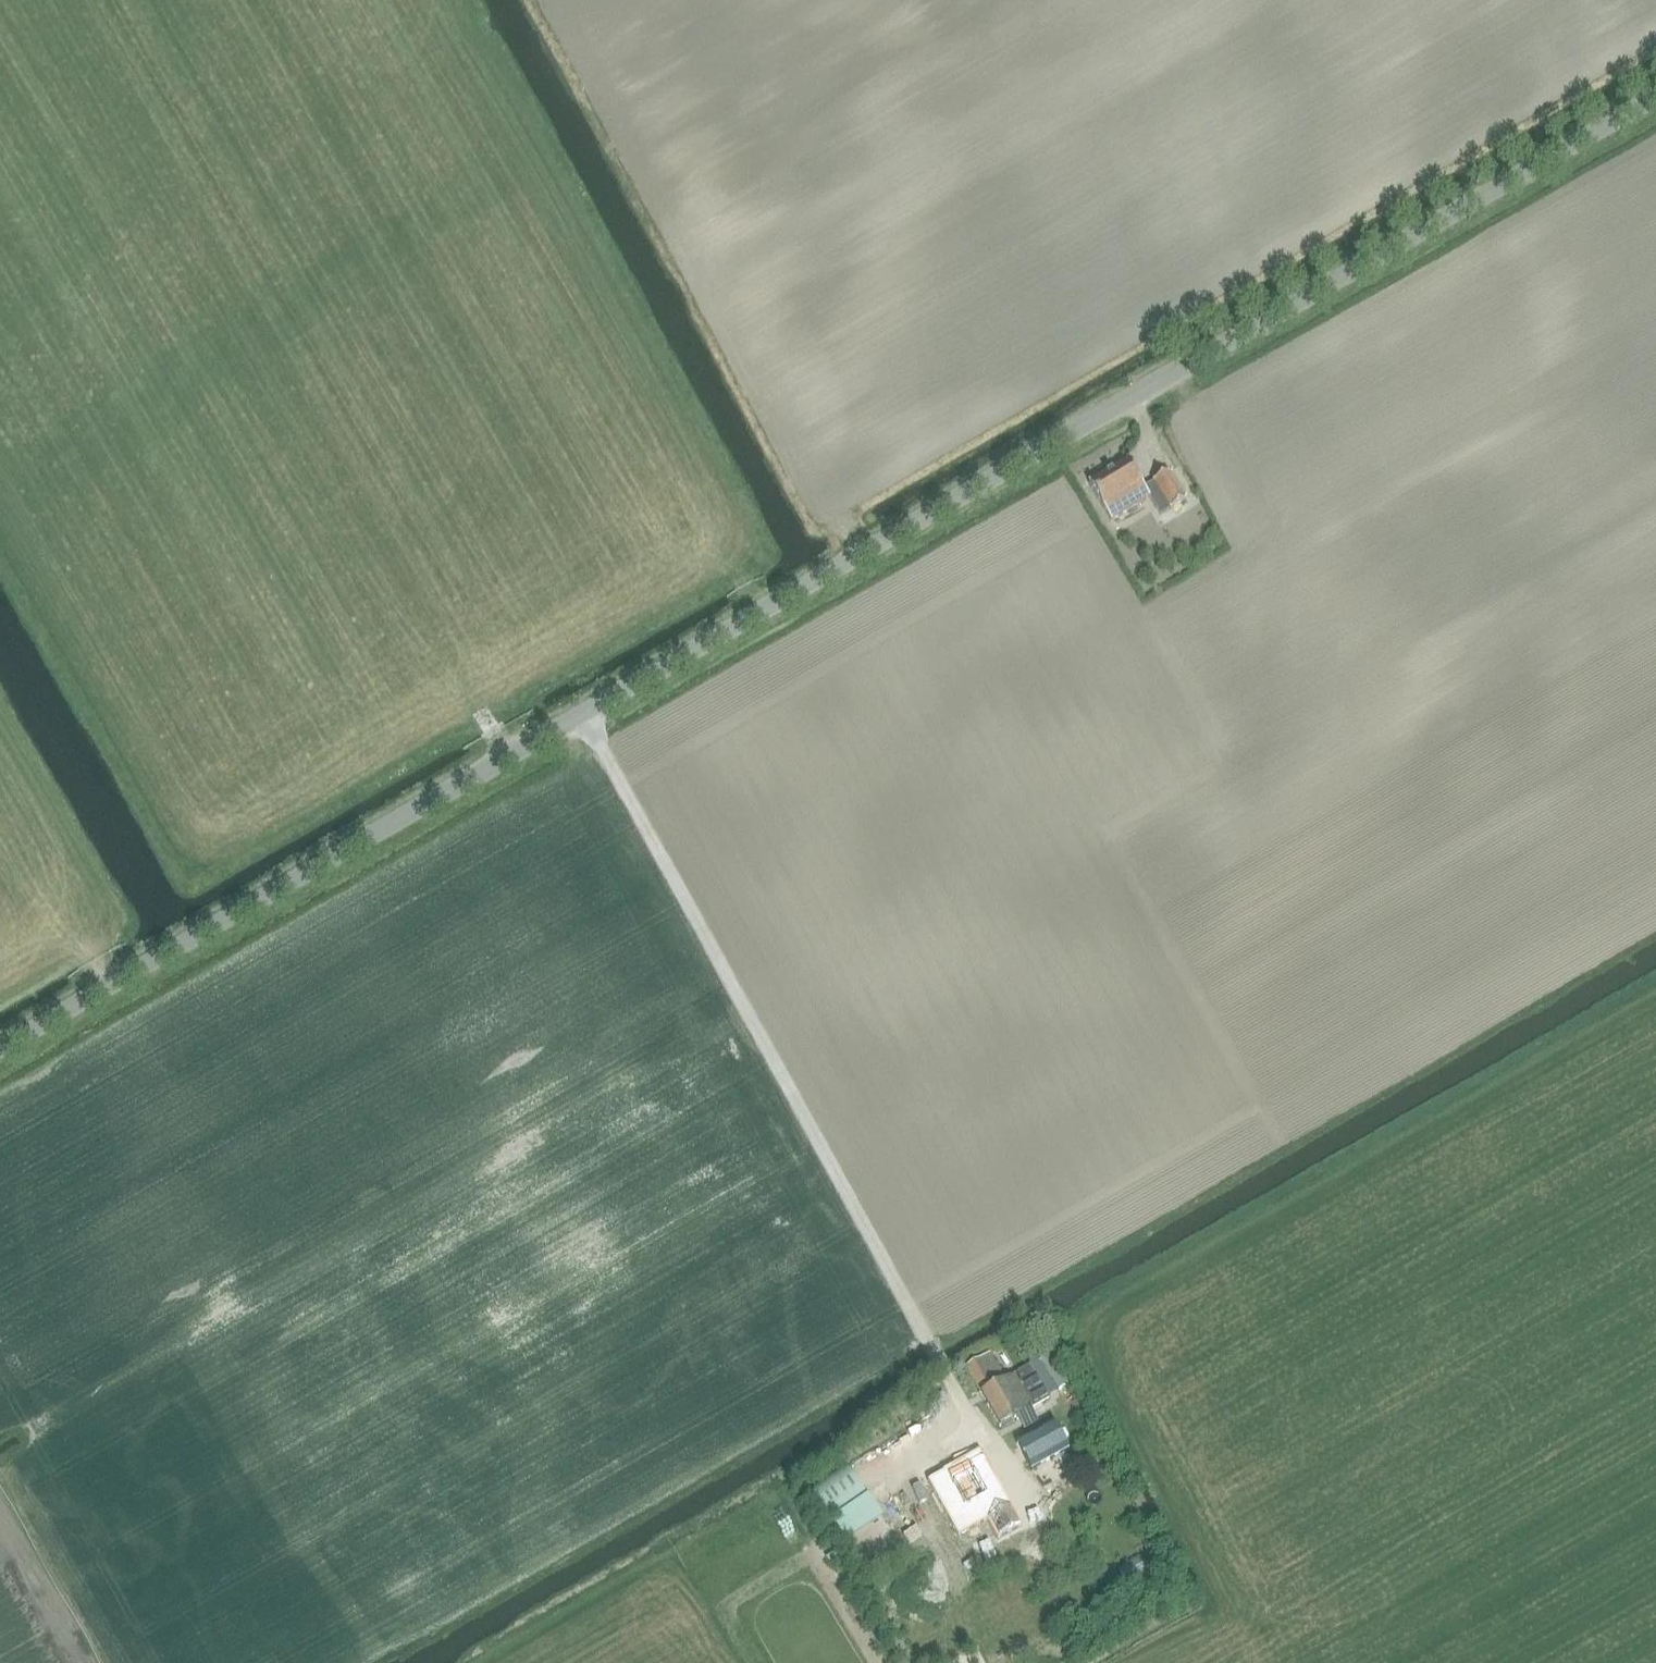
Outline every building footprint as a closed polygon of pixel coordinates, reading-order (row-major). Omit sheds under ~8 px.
[(1130,460),(1087,486),(1109,523),(1161,492),(1173,509),(1186,500),(1170,472),(1155,481),(1156,483),(1147,489),(1130,460)] [(999,1427),(1049,1397),(1031,1365),(1005,1381),(990,1354),(965,1368),(999,1427)] [(985,1437),(920,1473),(951,1527),(989,1507),(1003,1533),(1010,1529),(1030,1518),(985,1437)] [(943,1557),(935,1564),(949,1580),(957,1573),(943,1557)]
